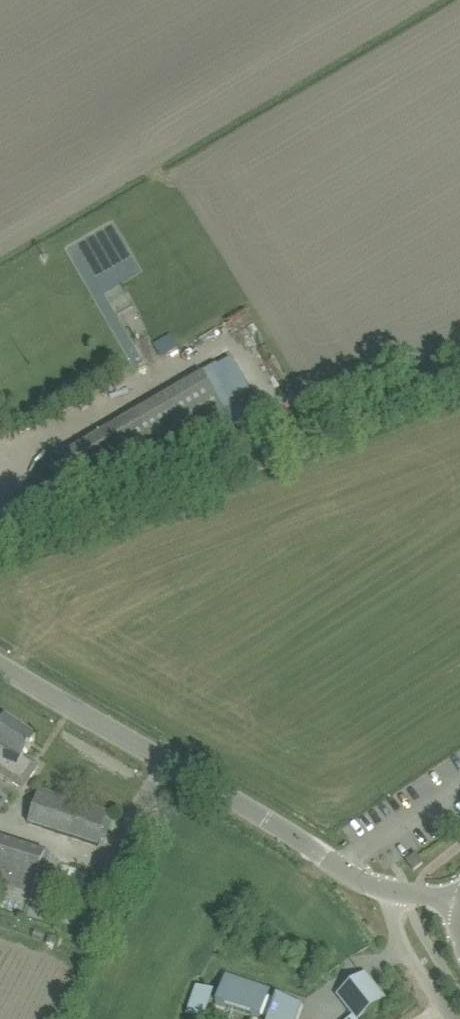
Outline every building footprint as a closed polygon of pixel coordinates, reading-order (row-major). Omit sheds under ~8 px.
[(214,363),(200,371),(222,407),(224,409),(237,401),(214,363)] [(64,453),(84,488),(222,407),(200,371),(64,453)] [(23,790),(39,766),(25,757),(38,737),(6,716),(0,725),(0,775),(23,790)] [(28,823),(99,845),(109,814),(38,791),(28,823)] [(45,852),(0,838),(0,888),(31,898),(38,875),(54,880),(59,863),(43,858),(45,852)] [(407,862),(414,871),(423,864),(421,861),(416,855),(407,862)] [(43,933),(36,930),(33,939),(41,942),(43,933)] [(49,935),(46,943),(53,946),(56,938),(49,935)] [(357,1018),(358,1018),(383,999),(365,975),(339,996),(357,1018)] [(276,997),(275,1000),(267,998),(269,991),(226,977),(218,999),(219,999),(218,1003),(217,1002),(216,1005),(258,1018),(260,1018),(261,1018),(262,1018),(296,1018),(297,1016),(296,1016),(297,1014),(300,1006),(276,997)]
